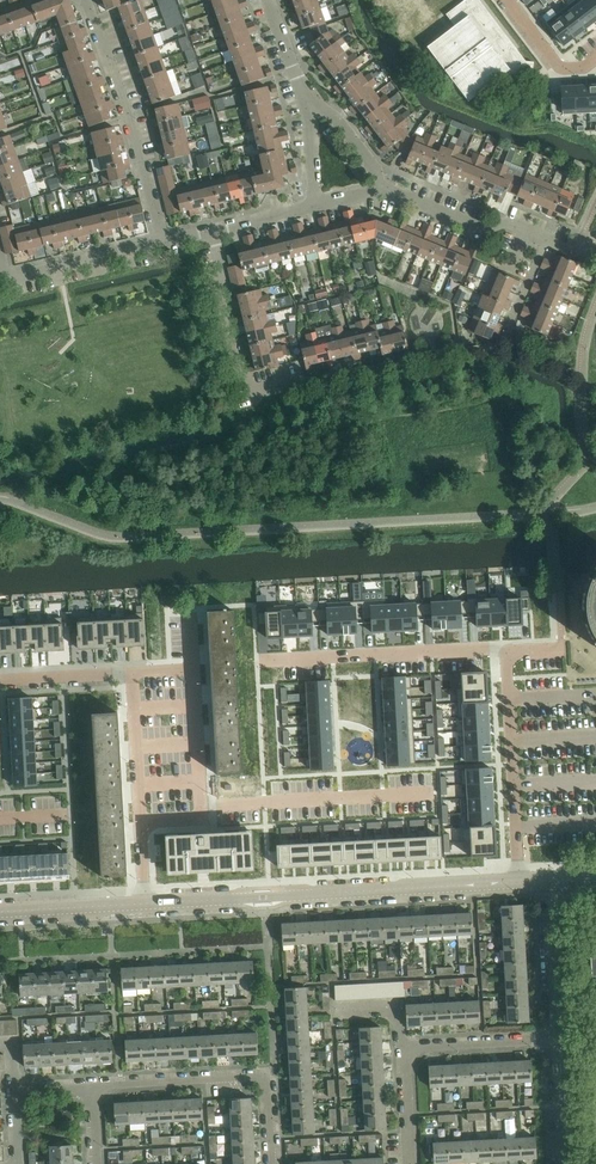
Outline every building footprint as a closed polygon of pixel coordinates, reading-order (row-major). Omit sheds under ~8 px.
[(30,0),(18,4),(26,26),(38,22),(30,0)] [(30,0),(38,22),(57,15),(61,27),(77,22),(74,14),(76,13),(77,11),(75,7),(73,6),(71,6),(69,0),(48,0),(49,1),(44,3),(43,0),(31,0),(30,0)] [(97,0),(98,5),(104,3),(107,11),(113,9),(129,3),(129,2),(128,0),(98,0),(97,0)] [(113,9),(114,13),(120,11),(123,19),(144,11),(141,0),(136,0),(129,2),(129,3),(113,9)] [(212,1),(216,13),(238,5),(240,10),(244,8),(241,0),(239,0),(236,1),(236,0),(214,0),(212,1)] [(293,19),(320,9),(317,0),(307,0),(294,5),(297,13),(291,15),(293,19)] [(427,48),(468,102),(496,80),(505,92),(533,71),(533,62),(525,61),(478,0),(466,0),(445,15),(454,27),(427,48)] [(567,7),(584,30),(594,22),(578,0),(576,0),(567,7)] [(594,22),(595,21),(595,2),(594,0),(578,0),(594,22)] [(170,11),(171,15),(178,13),(178,11),(174,1),(167,3),(170,11)] [(18,4),(6,9),(14,31),(26,26),(18,4)] [(238,5),(216,13),(221,25),(242,17),(240,10),(238,5)] [(346,5),(336,9),(339,16),(348,13),(347,11),(346,5)] [(567,7),(556,15),(573,38),(584,30),(567,7)] [(0,11),(0,30),(2,35),(14,31),(6,9),(0,11)] [(320,9),(293,19),(294,23),(300,21),(303,30),(325,22),(320,9)] [(120,29),(121,33),(149,23),(144,11),(123,19),(125,27),(120,29)] [(175,27),(183,25),(178,13),(171,15),(175,27)] [(556,15),(546,23),(563,46),(573,38),(556,15)] [(242,17),(221,25),(225,37),(247,30),(248,34),(252,32),(249,24),(245,25),(242,17)] [(55,29),(59,42),(87,32),(85,28),(79,30),(77,22),(61,27),(55,29)] [(149,23),(121,33),(123,37),(129,35),(131,43),(153,35),(149,23)] [(183,25),(177,27),(180,36),(186,34),(183,25)] [(315,42),(305,49),(308,53),(313,50),(318,56),(342,38),(338,33),(333,37),(328,31),(327,27),(312,32),(315,42)] [(247,30),(225,37),(229,50),(251,42),(248,34),(247,30)] [(87,32),(59,42),(63,54),(85,46),(83,38),(88,36),(87,32)] [(128,53),(130,57),(157,48),(153,35),(131,43),(134,51),(128,53)] [(187,37),(179,40),(183,52),(184,52),(191,49),(187,37)] [(342,38),(318,56),(323,63),(318,67),(321,70),(344,52),(340,47),(345,42),(342,38)] [(251,42),(229,50),(234,62),(255,54),(257,58),(261,57),(258,48),(254,50),(251,42)] [(85,46),(63,54),(68,66),(95,56),(94,52),(88,54),(85,46)] [(157,48),(130,57),(132,62),(137,60),(140,67),(162,60),(157,48)] [(191,49),(184,52),(189,64),(196,61),(192,50),(191,49)] [(344,52),(321,70),(324,74),(329,70),(334,77),(357,58),(354,54),(348,58),(344,52)] [(255,54),(234,62),(238,74),(260,66),(257,58),(255,54)] [(95,56),(68,66),(72,78),(94,70),(91,63),(97,61),(95,56)] [(357,58),(334,77),(339,83),(334,87),(337,91),(360,73),(355,67),(361,63),(357,58)] [(137,77),(139,82),(166,72),(162,60),(140,67),(143,75),(137,77)] [(260,66),(238,74),(242,86),(264,79),(260,66)] [(23,69),(17,72),(19,78),(26,76),(23,69)] [(94,70),(72,78),(76,90),(104,81),(102,76),(97,78),(94,70)] [(166,72),(139,82),(140,86),(146,84),(149,92),(170,84),(166,72)] [(360,73),(337,91),(339,94),(344,91),(349,97),(373,79),(370,74),(364,78),(360,73)] [(200,74),(192,77),(193,82),(202,79),(200,74)] [(48,75),(39,79),(42,87),(51,83),(48,75)] [(373,79),(349,97),(354,104),(349,108),(352,111),(375,93),(371,88),(377,84),(373,79)] [(104,81),(76,90),(81,103),(103,95),(100,87),(105,85),(104,81)] [(170,84),(149,92),(151,100),(146,102),(147,106),(175,97),(170,84)] [(588,86),(575,87),(576,114),(589,114),(588,86)] [(588,86),(589,114),(595,113),(595,86),(588,86)] [(245,93),(248,106),(270,100),(267,87),(245,93)] [(575,87),(561,87),(563,115),(576,114),(575,87)] [(375,93),(352,111),(355,115),(360,111),(365,118),(389,99),(385,95),(380,99),(375,93)] [(103,95),(81,103),(85,115),(113,105),(111,101),(105,103),(103,95)] [(208,96),(197,99),(200,110),(211,107),(208,96)] [(389,99),(365,118),(370,124),(365,128),(368,132),(391,114),(387,108),(392,104),(389,99)] [(270,100),(248,106),(251,118),(273,113),(274,117),(279,116),(277,107),(272,108),(270,100)] [(152,119),(153,124),(181,117),(178,104),(155,109),(158,118),(152,119)] [(113,105),(85,115),(90,127),(111,120),(108,111),(114,109),(113,105)] [(273,113),(251,118),(254,131),(276,125),(274,117),(273,113)] [(391,114),(368,132),(371,135),(376,132),(381,138),(405,120),(401,115),(395,120),(391,114)] [(181,117),(153,124),(154,128),(160,127),(162,135),(184,129),(190,128),(187,115),(181,117)] [(203,116),(196,118),(198,125),(205,124),(203,116)] [(405,120),(381,138),(386,145),(381,149),(384,153),(394,145),(400,152),(410,139),(402,129),(408,125),(405,120)] [(216,124),(209,126),(211,136),(218,135),(216,124)] [(276,125),(254,131),(257,143),(279,138),(281,142),(285,141),(283,132),(278,133),(276,125)] [(92,133),(95,146),(123,139),(122,135),(116,136),(114,127),(92,133)] [(158,144),(159,149),(187,142),(184,129),(162,135),(164,143),(158,144)] [(420,163),(432,135),(426,133),(424,140),(417,137),(415,141),(410,139),(400,152),(409,156),(406,164),(410,166),(413,160),(420,163)] [(432,135),(420,163),(428,166),(426,172),(430,174),(441,147),(435,144),(437,138),(432,135)] [(14,148),(10,136),(0,139),(0,153),(14,148)] [(219,137),(212,139),(214,149),(221,147),(219,137)] [(279,138),(257,143),(260,156),(283,150),(281,142),(279,138)] [(123,139),(95,146),(98,159),(120,153),(118,145),(124,143),(123,139)] [(187,142),(159,149),(160,153),(166,152),(168,160),(176,158),(181,157),(182,157),(189,155),(190,155),(187,142)] [(441,147),(430,174),(434,176),(436,170),(444,173),(456,145),(450,143),(448,149),(441,147)] [(59,144),(53,146),(55,156),(62,154),(59,144)] [(456,145),(444,173),(452,176),(449,182),(454,184),(465,157),(458,154),(461,148),(456,145)] [(0,153),(0,167),(18,160),(14,148),(0,153)] [(265,175),(253,178),(256,194),(265,192),(265,194),(267,195),(272,194),(273,192),(272,190),(284,187),(282,176),(288,174),(283,150),(260,156),(265,175)] [(212,153),(207,154),(208,160),(221,156),(219,151),(212,153)] [(51,152),(43,155),(46,164),(52,162),(54,161),(52,156),(51,152)] [(120,153),(98,159),(101,171),(129,164),(128,160),(122,161),(120,153)] [(465,157),(454,184),(458,186),(460,180),(468,183),(479,155),(474,153),(471,159),(465,157)] [(207,154),(197,157),(199,166),(209,164),(208,160),(207,154)] [(189,155),(182,157),(183,163),(184,165),(191,163),(189,155)] [(479,155),(468,183),(476,186),(473,192),(477,194),(489,167),(482,164),(485,157),(479,155)] [(23,172),(18,160),(0,167),(0,180),(23,172)] [(489,167),(477,194),(482,195),(484,190),(492,193),(503,165),(498,163),(495,169),(489,167)] [(129,164),(101,171),(104,184),(126,179),(124,170),(130,169),(129,164)] [(492,193),(499,196),(497,202),(502,204),(507,192),(513,194),(522,173),(514,170),(512,176),(506,174),(509,167),(503,165),(492,193)] [(53,166),(45,169),(48,176),(56,174),(53,166)] [(157,169),(158,176),(171,172),(170,166),(157,169)] [(252,171),(238,175),(245,203),(250,202),(248,196),(256,194),(253,178),(252,171)] [(0,180),(0,185),(3,184),(5,192),(27,185),(23,172),(0,180)] [(171,172),(158,176),(160,182),(173,179),(171,172)] [(238,175),(226,178),(231,200),(239,198),(241,204),(245,203),(238,175)] [(526,175),(517,196),(525,200),(523,205),(527,207),(538,180),(526,175)] [(57,178),(49,181),(52,190),(60,187),(57,178)] [(226,178),(213,181),(220,209),(225,208),(223,202),(231,200),(226,178)] [(129,179),(122,180),(124,188),(131,186),(129,179)] [(173,179),(160,182),(161,189),(174,186),(173,179)] [(538,180),(527,207),(531,209),(534,203),(541,206),(550,185),(538,180)] [(213,181),(201,184),(206,206),(214,204),(216,210),(220,209),(213,181)] [(201,184),(188,187),(195,215),(199,214),(198,208),(206,206),(201,184)] [(27,185),(5,192),(8,200),(2,202),(4,207),(32,197),(27,185)] [(550,185),(541,206),(549,210),(547,215),(551,217),(562,190),(550,185)] [(175,190),(174,186),(161,189),(163,195),(176,192),(175,190)] [(188,187),(175,190),(176,192),(177,199),(179,206),(181,212),(189,210),(191,216),(195,215),(188,187)] [(562,190),(551,217),(555,219),(557,213),(565,216),(574,195),(562,190)] [(163,195),(165,202),(177,199),(176,192),(163,195)] [(54,193),(46,195),(48,203),(56,201),(54,193)] [(140,198),(127,201),(134,230),(138,229),(137,223),(145,221),(140,198)] [(166,209),(179,206),(177,199),(165,202),(166,209)] [(127,201),(114,205),(120,227),(128,225),(129,231),(134,230),(127,201)] [(114,205),(102,208),(109,236),(113,235),(112,229),(120,227),(114,205)] [(166,209),(168,215),(181,212),(179,206),(166,209)] [(102,208),(89,211),(95,233),(103,231),(104,237),(109,236),(102,208)] [(89,211),(77,214),(84,242),(88,241),(87,235),(95,233),(89,211)] [(77,214),(64,217),(70,239),(78,237),(79,243),(84,242),(77,214)] [(345,222),(337,223),(343,246),(355,243),(350,220),(354,219),(353,215),(344,217),(345,222)] [(64,217),(52,220),(59,248),(63,247),(62,241),(70,239),(64,217)] [(363,217),(354,219),(350,220),(355,243),(374,238),(393,246),(402,225),(406,226),(408,222),(399,219),(398,223),(389,219),(387,226),(376,221),(365,224),(363,217)] [(52,220),(39,223),(45,245),(53,243),(54,249),(59,248),(52,220)] [(320,228),(312,230),(318,252),(330,249),(325,227),(329,225),(328,221),(319,223),(320,228)] [(39,223),(27,226),(34,254),(38,253),(37,247),(45,245),(39,223)] [(337,223),(329,225),(325,227),(330,249),(343,246),(337,223)] [(0,228),(2,235),(15,232),(14,229),(13,225),(0,228)] [(402,225),(393,246),(405,251),(414,230),(406,226),(402,225)] [(16,238),(18,245),(20,252),(28,250),(29,255),(34,254),(27,226),(14,229),(15,232),(16,238)] [(295,234),(287,236),(293,258),(305,255),(300,233),(304,232),(303,227),(294,229),(295,234)] [(421,233),(414,230),(405,251),(417,256),(426,235),(430,236),(432,232),(423,229),(421,233)] [(312,230),(304,232),(300,233),(305,255),(318,252),(312,230)] [(15,232),(2,235),(3,241),(16,238),(15,232)] [(270,240),(262,242),(268,264),(280,261),(275,239),(279,238),(278,233),(269,235),(270,240)] [(426,235),(417,256),(429,261),(438,239),(430,236),(426,235)] [(279,238),(275,239),(280,261),(293,258),(287,236),(279,238)] [(16,238),(3,241),(5,248),(18,245),(16,238)] [(237,248),(241,265),(242,270),(255,267),(250,245),(254,244),(253,239),(244,242),(245,246),(237,248)] [(445,243),(438,239),(429,261),(441,266),(450,244),(454,246),(455,242),(447,239),(445,243)] [(262,242),(254,244),(250,245),(255,267),(257,273),(269,270),(268,264),(262,242)] [(450,244),(441,266),(453,271),(461,249),(454,246),(450,244)] [(461,249),(453,271),(465,276),(477,246),(473,244),(469,252),(461,249)] [(18,245),(5,248),(7,255),(20,252),(18,245)] [(171,250),(164,252),(166,260),(173,259),(171,250)] [(237,262),(234,254),(227,256),(229,264),(237,262)] [(552,263),(550,267),(572,276),(577,264),(556,255),(552,263)] [(540,267),(545,269),(548,261),(543,259),(540,267)] [(475,261),(472,267),(479,269),(482,263),(475,261)] [(552,263),(548,261),(545,269),(549,271),(545,279),(567,288),(572,276),(550,267),(552,263)] [(228,268),(230,275),(242,272),(242,270),(241,265),(228,268)] [(493,271),(488,283),(509,292),(512,284),(518,286),(520,282),(493,271)] [(242,272),(230,275),(231,282),(244,279),(242,272)] [(422,278),(418,289),(429,293),(433,283),(422,278)] [(244,279),(231,282),(233,289),(246,286),(244,279)] [(545,279),(542,287),(540,291),(562,300),(567,288),(545,279)] [(488,283),(483,295),(510,306),(512,302),(506,300),(509,292),(488,283)] [(530,291),(535,293),(538,285),(533,283),(530,291)] [(542,287),(538,285),(535,293),(539,295),(536,303),(557,312),(562,300),(540,291),(542,287)] [(246,286),(233,289),(235,296),(248,293),(246,286)] [(248,293),(235,296),(232,297),(233,301),(239,300),(241,308),(270,301),(269,295),(262,297),(260,290),(248,293)] [(458,290),(455,298),(463,301),(466,293),(458,290)] [(444,291),(441,298),(450,302),(453,295),(444,291)] [(483,295),(478,307),(499,316),(502,308),(508,310),(510,306),(483,295)] [(290,296),(277,299),(279,308),(292,305),(290,296)] [(339,298),(330,300),(332,307),(341,304),(339,298)] [(455,298),(453,303),(454,304),(460,307),(463,301),(455,298)] [(237,318),(238,322),(267,315),(265,308),(272,307),(270,301),(241,308),(243,316),(237,318)] [(326,301),(318,303),(320,310),(328,308),(326,301)] [(317,303),(308,305),(310,312),(319,310),(317,303)] [(532,310),(531,315),(552,323),(557,312),(536,303),(532,310)] [(478,307),(473,319),(500,330),(502,326),(496,323),(499,316),(478,307)] [(528,309),(524,307),(520,315),(525,317),(528,309)] [(532,310),(528,309),(525,317),(529,319),(525,327),(547,336),(552,323),(531,315),(532,310)] [(267,315),(238,322),(239,326),(245,325),(247,333),(276,326),(275,320),(268,322),(267,315)] [(460,315),(458,321),(465,324),(467,318),(460,315)] [(500,330),(473,319),(468,331),(489,340),(493,332),(498,334),(500,330)] [(367,320),(361,321),(368,351),(376,349),(378,355),(382,354),(383,360),(384,360),(375,325),(368,327),(367,320)] [(357,329),(350,331),(357,360),(362,358),(360,353),(368,351),(361,321),(355,323),(357,329)] [(393,321),(388,322),(395,351),(403,349),(404,355),(409,354),(402,326),(395,327),(393,321)] [(376,325),(375,325),(384,360),(388,359),(387,353),(395,351),(388,322),(382,323),(384,330),(378,332),(376,325)] [(243,343),(244,347),(273,340),(271,333),(278,332),(276,326),(247,333),(249,341),(243,343)] [(337,327),(336,327),(343,357),(351,355),(353,361),(357,360),(350,331),(343,333),(342,326),(337,327)] [(332,336),(325,337),(332,366),(336,365),(335,359),(343,357),(336,327),(330,329),(332,336)] [(317,332),(311,334),(318,363),(326,361),(328,367),(332,366),(325,337),(318,339),(317,332)] [(318,363),(311,334),(305,335),(307,342),(300,343),(307,372),(311,371),(310,365),(318,363)] [(273,340),(244,347),(245,352),(251,350),(253,358),(282,351),(281,345),(274,347),(273,340)] [(282,351),(253,358),(255,366),(249,368),(250,373),(279,366),(277,358),(284,357),(282,351)] [(583,593),(583,594),(588,595),(587,608),(582,609),(582,612),(583,615),(583,617),(584,621),(585,625),(586,627),(587,630),(588,632),(589,634),(591,637),(593,640),(595,644),(595,645),(595,573),(592,580),(589,578),(588,581),(587,583),(585,586),(584,590),(583,593)] [(490,597),(467,598),(467,601),(468,614),(475,614),(476,614),(477,627),(492,626),(490,600),(490,599),(490,597)] [(521,598),(506,599),(507,625),(522,625),(521,611),(522,611),(530,610),(529,598),(521,598)] [(506,599),(490,600),(492,626),(507,625),(506,599)] [(385,600),(363,601),(364,620),(371,619),(372,619),(372,633),(387,632),(386,606),(386,605),(385,600)] [(363,601),(341,602),(342,635),(356,634),(355,620),(357,620),(364,620),(363,601)] [(461,602),(446,602),(447,629),(461,628),(460,615),(461,615),(468,614),(467,601),(461,602)] [(326,609),(319,609),(319,623),(326,622),(327,622),(328,635),(342,635),(341,602),(326,603),(326,609)] [(431,603),(424,604),(424,617),(431,616),(432,616),(433,630),(447,629),(446,602),(431,603)] [(416,604),(402,605),(403,631),(418,630),(417,617),(418,617),(424,617),(424,604),(416,604)] [(296,605),(280,606),(282,638),(297,637),(296,605)] [(297,605),(296,605),(297,637),(312,636),(312,623),(319,623),(319,609),(311,610),(311,607),(297,608),(297,605)] [(402,605),(386,606),(387,632),(403,631),(402,605)] [(266,612),(257,612),(258,626),(266,625),(267,625),(267,639),(282,638),(280,606),(265,607),(266,612)] [(223,609),(223,611),(208,612),(217,775),(242,773),(233,611),(226,611),(226,609),(223,609)] [(137,613),(127,614),(129,646),(145,645),(143,613),(137,613)] [(126,617),(110,618),(112,644),(117,644),(118,647),(129,646),(127,614),(126,614),(126,617)] [(93,616),(77,617),(79,649),(95,648),(93,616)] [(94,616),(93,616),(95,648),(106,648),(106,644),(112,644),(110,618),(94,619),(94,616)] [(62,618),(46,619),(48,651),(64,650),(62,618)] [(45,622),(29,623),(31,649),(37,648),(37,652),(48,651),(46,619),(45,619),(45,622)] [(29,626),(12,626),(14,653),(25,652),(25,649),(31,649),(29,623),(28,623),(29,626)] [(0,627),(0,654),(14,653),(12,626),(0,627)] [(461,674),(462,688),(487,687),(486,673),(461,674)] [(411,677),(383,678),(383,689),(411,688),(411,677)] [(329,681),(309,682),(309,694),(329,693),(329,681)] [(462,688),(456,689),(457,703),(487,702),(487,687),(462,688)] [(411,688),(383,689),(384,700),(412,699),(412,698),(406,699),(406,689),(411,689),(411,688)] [(329,693),(309,694),(310,704),(330,703),(329,693)] [(32,698),(9,699),(10,710),(32,709),(32,698)] [(412,699),(384,700),(384,711),(412,710),(412,699)] [(487,702),(457,703),(458,718),(488,716),(487,702)] [(330,703),(310,704),(311,715),(330,714),(330,703)] [(32,709),(10,710),(11,721),(33,720),(32,709)] [(412,710),(384,711),(385,722),(413,720),(412,710)] [(111,877),(127,876),(118,713),(92,715),(102,877),(108,877),(108,879),(112,879),(111,877)] [(330,714),(311,715),(311,726),(331,725),(330,714)] [(488,716),(458,718),(458,719),(463,718),(464,732),(489,731),(488,716)] [(33,720),(11,721),(11,732),(34,731),(33,720)] [(413,720),(385,722),(386,733),(414,731),(413,720)] [(331,725),(311,726),(312,737),(332,736),(331,725)] [(34,731),(11,732),(12,743),(34,742),(34,731)] [(414,731),(386,733),(386,744),(414,742),(414,731)] [(465,746),(459,746),(459,747),(490,745),(489,731),(464,732),(465,746)] [(332,736),(312,737),(312,747),(332,746),(332,736)] [(34,742),(12,743),(12,754),(35,752),(34,742)] [(414,742),(386,744),(387,755),(415,753),(414,742)] [(490,745),(459,747),(460,762),(491,760),(490,745)] [(332,746),(312,747),(313,758),(333,757),(332,746)] [(35,752),(12,754),(13,764),(35,763),(35,752)] [(415,753),(387,755),(387,766),(415,764),(415,753)] [(333,757),(313,758),(314,770),(334,768),(333,757)] [(35,763),(13,764),(14,775),(36,774),(35,763)] [(465,770),(460,770),(461,785),(492,783),(491,768),(465,770)] [(36,774),(14,775),(14,786),(37,785),(36,774)] [(492,783),(461,785),(461,786),(464,785),(465,799),(493,797),(492,783)] [(493,797),(465,799),(465,800),(467,800),(468,800),(469,813),(468,813),(466,813),(466,814),(493,812),(493,797)] [(493,812),(466,814),(466,828),(494,827),(493,812)] [(494,827),(466,828),(469,828),(470,843),(495,841),(494,827)] [(179,840),(167,840),(168,870),(170,870),(180,869),(180,873),(197,872),(197,870),(209,869),(209,871),(253,869),(251,832),(222,834),(222,836),(196,837),(195,835),(178,836),(179,840)] [(440,836),(429,837),(430,859),(441,859),(440,836)] [(418,837),(407,838),(409,860),(419,860),(418,837)] [(429,837),(418,837),(419,860),(430,859),(429,837)] [(407,838),(397,839),(398,861),(409,860),(407,838)] [(386,839),(375,840),(376,862),(387,862),(386,839)] [(397,839),(386,839),(387,862),(398,861),(397,839)] [(364,840),(353,841),(354,863),(365,863),(364,840)] [(375,840),(364,840),(365,863),(376,862),(375,840)] [(353,841),(343,842),(344,864),(354,863),(353,841)] [(495,841),(470,843),(471,857),(496,856),(495,841)] [(332,842),(321,843),(322,865),(333,865),(332,842)] [(343,842),(332,842),(333,865),(344,864),(343,842)] [(310,843),(299,844),(300,866),(311,866),(310,843)] [(321,843),(310,843),(311,866),(322,865),(321,843)] [(299,844),(288,845),(290,867),(300,866),(299,844)] [(288,845),(278,845),(279,868),(290,867),(288,845)] [(48,855),(44,856),(46,880),(69,879),(67,854),(62,855),(48,855)] [(25,857),(21,857),(23,882),(46,880),(44,856),(39,856),(25,857)] [(0,858),(0,883),(23,882),(21,857),(16,857),(3,858),(0,858)] [(501,906),(502,921),(523,920),(522,905),(501,906)] [(471,913),(456,914),(458,935),(472,934),(471,913)] [(456,914),(442,915),(443,936),(458,935),(456,914)] [(442,915),(427,916),(428,937),(443,936),(442,915)] [(427,916),(413,917),(414,937),(428,937),(427,916)] [(413,917),(398,918),(399,938),(414,937),(413,917)] [(398,918),(384,919),(385,939),(399,938),(398,918)] [(369,919),(354,920),(356,941),(370,940),(369,919)] [(384,919),(369,919),(370,940),(385,939),(384,919)] [(354,920),(340,921),(341,942),(356,941),(354,920)] [(523,920),(502,921),(503,935),(524,934),(523,920)] [(340,921),(325,922),(327,942),(341,942),(340,921)] [(325,922),(311,923),(312,943),(327,942),(325,922)] [(297,944),(296,923),(281,924),(283,945),(297,944)] [(311,923),(296,923),(297,944),(312,943),(311,923)] [(524,934),(503,935),(504,950),(524,949),(524,934)] [(524,949),(504,950),(505,965),(525,963),(524,949)] [(253,961),(238,962),(239,983),(254,982),(253,961)] [(238,962),(223,963),(224,984),(239,983),(238,962)] [(223,963),(209,964),(210,985),(224,984),(223,963)] [(525,963),(505,965),(505,979),(526,978),(525,963)] [(209,964),(194,965),(195,986),(210,985),(209,964)] [(194,965),(180,966),(181,986),(195,986),(194,965)] [(165,966),(150,967),(152,988),(166,987),(165,966)] [(180,966),(165,966),(166,987),(181,986),(180,966)] [(150,967),(136,968),(137,989),(152,988),(150,967)] [(137,989),(136,968),(121,969),(122,990),(137,989)] [(92,970),(78,971),(79,993),(94,992),(92,970)] [(107,970),(92,970),(94,992),(108,991),(107,970)] [(78,971),(63,972),(64,994),(79,993),(78,971)] [(63,972),(49,973),(50,994),(64,994),(63,972)] [(49,973),(34,974),(35,995),(50,994),(49,973)] [(35,995),(34,974),(19,975),(20,996),(35,995)] [(526,978),(505,979),(506,994),(527,993),(526,978)] [(285,989),(286,1004),(307,1002),(306,987),(285,989)] [(527,993),(506,994),(507,1008),(528,1007),(527,993)] [(479,1001),(464,1002),(465,1023),(480,1022),(479,1001)] [(307,1002),(286,1004),(287,1018),(307,1017),(307,1002)] [(464,1002),(449,1003),(450,1024),(465,1023),(464,1002)] [(449,1003),(435,1004),(436,1024),(450,1024),(449,1003)] [(435,1004),(420,1005),(421,1025),(436,1024),(435,1004)] [(421,1025),(420,1005),(405,1006),(406,1026),(421,1025)] [(528,1007),(507,1008),(508,1023),(528,1022),(528,1007)] [(307,1017),(287,1018),(288,1033),(308,1032),(307,1017)] [(10,1020),(2,1021),(3,1035),(10,1035),(10,1020)] [(360,1028),(360,1043),(381,1042),(380,1027),(360,1028)] [(308,1032),(288,1033),(288,1047),(309,1046),(308,1032)] [(257,1033),(242,1034),(243,1055),(258,1054),(257,1033)] [(242,1034),(227,1035),(228,1056),(243,1055),(242,1034)] [(227,1035),(213,1036),(214,1056),(228,1056),(227,1035)] [(213,1036),(198,1037),(199,1057),(214,1056),(213,1036)] [(184,1037),(169,1038),(170,1059),(185,1058),(184,1037)] [(198,1037),(184,1037),(185,1058),(199,1057),(198,1037)] [(169,1038),(154,1039),(156,1060),(170,1059),(169,1038)] [(154,1039),(140,1040),(141,1061),(156,1060),(154,1039)] [(111,1040),(96,1041),(98,1063),(113,1062),(111,1040)] [(141,1061),(140,1040),(125,1041),(126,1061),(141,1061)] [(96,1041),(82,1042),(83,1064),(98,1063),(96,1041)] [(82,1042),(67,1043),(68,1064),(83,1064),(82,1042)] [(381,1042),(360,1043),(361,1058),(382,1056),(381,1042)] [(67,1043),(53,1044),(54,1065),(68,1064),(67,1043)] [(39,1066),(38,1044),(23,1045),(24,1067),(39,1066)] [(53,1044),(38,1044),(39,1066),(54,1065),(53,1044)] [(309,1046),(288,1047),(289,1062),(310,1061),(309,1046)] [(382,1056),(361,1058),(362,1072),(383,1071),(382,1056)] [(310,1061),(289,1062),(290,1076),(311,1075),(310,1061)] [(531,1061),(516,1062),(517,1082),(532,1081),(531,1061)] [(501,1062),(487,1063),(488,1084),(503,1083),(501,1062)] [(516,1062),(501,1062),(503,1083),(517,1082),(516,1062)] [(487,1063),(472,1064),(473,1085),(488,1084),(487,1063)] [(472,1064),(458,1065),(459,1086),(473,1085),(472,1064)] [(458,1065),(443,1066),(444,1087),(459,1086),(458,1065)] [(444,1087),(443,1066),(428,1067),(429,1087),(444,1087)] [(383,1071),(362,1072),(363,1087),(383,1086),(383,1071)] [(311,1075),(290,1076),(291,1091),(312,1090),(311,1075)] [(383,1086),(363,1087),(364,1101),(384,1100),(383,1086)] [(312,1090),(291,1091),(292,1105),(313,1104),(312,1090)] [(230,1099),(231,1114),(251,1113),(250,1098),(230,1099)] [(202,1099),(187,1100),(188,1120),(203,1119),(202,1099)] [(173,1100),(158,1101),(159,1122),(174,1121),(173,1100)] [(187,1100),(173,1100),(174,1121),(188,1120),(187,1100)] [(384,1100),(364,1101),(364,1116),(385,1115),(384,1100)] [(158,1101),(143,1102),(145,1123),(159,1122),(158,1101)] [(143,1102),(129,1103),(130,1124),(145,1123),(143,1102)] [(130,1124),(129,1103),(114,1104),(115,1124),(130,1124)] [(313,1104),(292,1105),(293,1120),(313,1119),(313,1104)] [(251,1113),(231,1114),(232,1129),(252,1128),(251,1113)] [(385,1115),(364,1116),(365,1131),(386,1130),(385,1115)] [(313,1119),(293,1120),(294,1135),(314,1134),(313,1119)] [(252,1128),(232,1129),(232,1143),(253,1142),(252,1128)] [(535,1138),(520,1139),(521,1159),(536,1158),(535,1138)] [(506,1139),(491,1140),(492,1161),(507,1160),(506,1139)] [(520,1139),(506,1139),(507,1160),(521,1159),(520,1139)] [(491,1140),(477,1141),(478,1162),(492,1161),(491,1140)] [(477,1141),(462,1142),(463,1163),(478,1162),(477,1141)] [(253,1142),(232,1143),(233,1158),(254,1157),(253,1142)] [(462,1142),(447,1143),(449,1163),(463,1163),(462,1142)] [(447,1143),(433,1144),(434,1163),(437,1163),(449,1163),(447,1143)] [(50,1146),(51,1161),(72,1160),(72,1145),(50,1146)]
